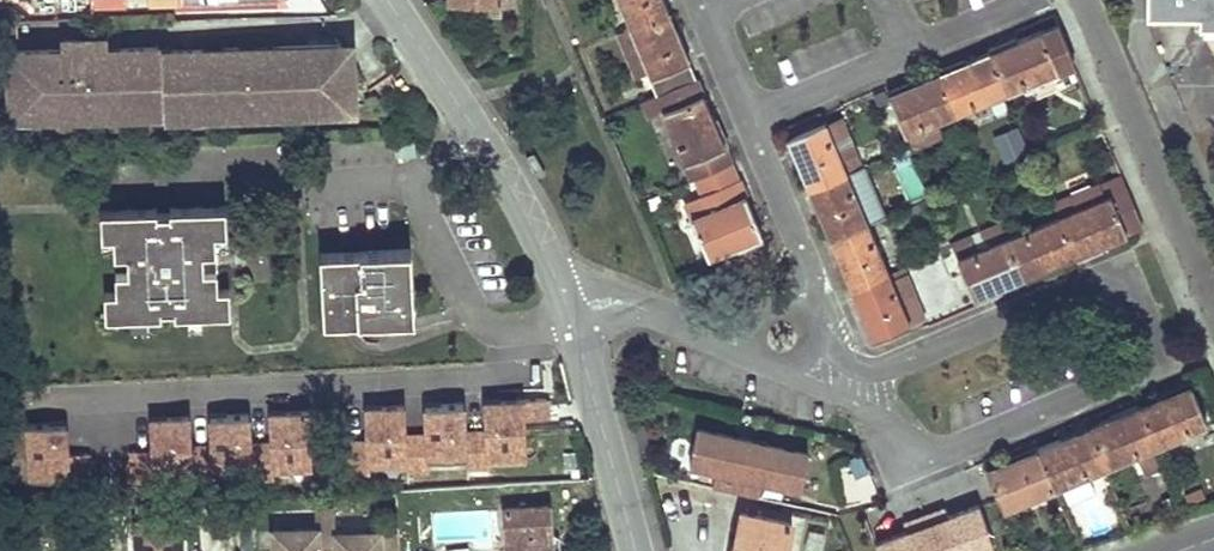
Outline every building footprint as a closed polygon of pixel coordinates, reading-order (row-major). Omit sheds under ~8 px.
[(631,28),(663,14),(657,0),(619,0),(631,28)] [(1147,11),(1198,12),(1199,21),(1213,21),(1213,0),(1148,0),(1147,11)] [(657,96),(696,80),(690,65),(686,66),(674,38),(677,36),(668,12),(663,14),(631,28),(651,74),(653,80),(650,81),(657,96)] [(990,55),(1006,93),(1074,64),(1057,26),(1038,34),(1037,32),(1014,42),(1016,44),(990,55)] [(618,33),(638,79),(651,74),(631,28),(618,33)] [(161,46),(106,48),(106,39),(64,40),(64,50),(8,51),(10,120),(163,115),(163,120),(312,115),(312,103),(337,102),(336,91),(335,55),(309,56),(309,47),(161,52),(161,46)] [(346,91),(345,55),(338,46),(309,47),(309,56),(335,55),(336,91),(346,91)] [(940,77),(956,115),(1006,93),(990,55),(989,53),(965,62),(966,66),(940,77)] [(905,137),(956,115),(940,77),(938,73),(913,85),(914,87),(889,98),(905,137)] [(696,80),(657,96),(642,102),(649,120),(664,114),(686,165),(721,151),(709,123),(714,121),(696,80)] [(843,116),(824,124),(838,159),(858,152),(843,116)] [(812,190),(845,176),(864,168),(858,152),(838,159),(824,124),(821,117),(787,132),(802,167),(798,169),(807,192),(812,190)] [(1018,128),(994,138),(1006,167),(1030,156),(1018,128)] [(721,151),(686,165),(691,178),(730,161),(724,149),(721,151)] [(733,172),(709,182),(714,192),(737,182),(733,172)] [(832,240),(866,226),(845,176),(812,190),(823,215),(817,217),(828,242),(832,240)] [(1098,201),(1127,189),(1122,176),(1092,189),(1098,201)] [(737,182),(714,192),(698,199),(704,214),(690,220),(707,262),(762,238),(738,182),(737,182)] [(1125,234),(1143,226),(1127,189),(1098,201),(1092,189),(1067,199),(1073,212),(1058,218),(1074,254),(1099,243),(1101,247),(1126,236),(1125,234)] [(1073,212),(1067,199),(1053,205),(1058,218),(1073,212)] [(228,243),(227,205),(101,210),(103,250),(115,249),(115,254),(129,254),(130,272),(119,273),(120,293),(107,293),(108,317),(233,311),(231,284),(219,285),(217,244),(228,243)] [(1074,254),(1058,218),(1009,239),(1024,275),(1048,265),(1050,268),(1075,257),(1074,254)] [(1002,224),(951,246),(958,261),(1009,239),(1002,224)] [(887,278),(866,226),(832,240),(843,268),(839,270),(850,293),(854,292),(887,278)] [(1025,278),(1024,275),(1009,239),(958,261),(972,296),(998,285),(1000,288),(1025,278)] [(410,247),(321,253),(326,321),(415,315),(410,247)] [(887,278),(907,326),(923,319),(903,271),(887,278)] [(907,326),(887,278),(854,292),(864,317),(861,319),(871,343),(908,328),(907,326)] [(1139,406),(1141,411),(1156,447),(1205,426),(1191,389),(1162,400),(1161,397),(1139,406)] [(405,404),(365,406),(366,438),(345,439),(347,472),(370,470),(369,459),(407,458),(407,468),(428,467),(428,457),(467,455),(468,466),(489,465),(489,456),(527,455),(525,421),(550,420),(549,398),(484,401),(485,432),(465,433),(463,403),(425,405),(426,435),(406,436),(405,404)] [(272,465),(311,463),(308,410),(270,412),(272,442),(250,443),(249,412),(209,414),(211,443),(191,444),(190,414),(149,416),(151,448),(131,449),(133,483),(154,482),(153,470),(192,468),(192,480),(214,479),(214,468),(252,466),(253,476),(273,475),(272,465)] [(1090,428),(1091,431),(1106,468),(1156,447),(1141,411),(1115,421),(1114,418),(1090,428)] [(64,423),(29,425),(32,476),(67,474),(67,485),(90,484),(88,450),(66,451),(64,423)] [(808,456),(699,431),(691,466),(716,471),(712,489),(758,499),(762,482),(801,491),(808,456)] [(1106,468),(1091,431),(1065,442),(1063,439),(1038,449),(1040,453),(1055,489),(1071,482),(1089,475),(1106,468)] [(1055,489),(1040,453),(1013,464),(1011,461),(987,471),(1004,511),(1055,489)] [(141,501),(142,519),(138,519),(139,550),(186,550),(184,516),(180,517),(179,499),(141,501)] [(1179,515),(1176,507),(1173,499),(1165,503),(1170,518),(1179,515)] [(509,550),(552,550),(549,505),(506,507),(509,550)] [(980,505),(947,516),(945,509),(904,523),(908,534),(879,545),(881,550),(983,550),(995,547),(980,505)] [(337,530),(335,507),(315,508),(316,526),(274,528),(275,550),(337,550),(337,530)] [(766,519),(742,513),(733,550),(785,550),(791,525),(766,519)] [(119,523),(119,550),(135,550),(135,523),(119,523)] [(398,531),(380,532),(380,528),(337,530),(337,550),(399,550),(398,531)]
